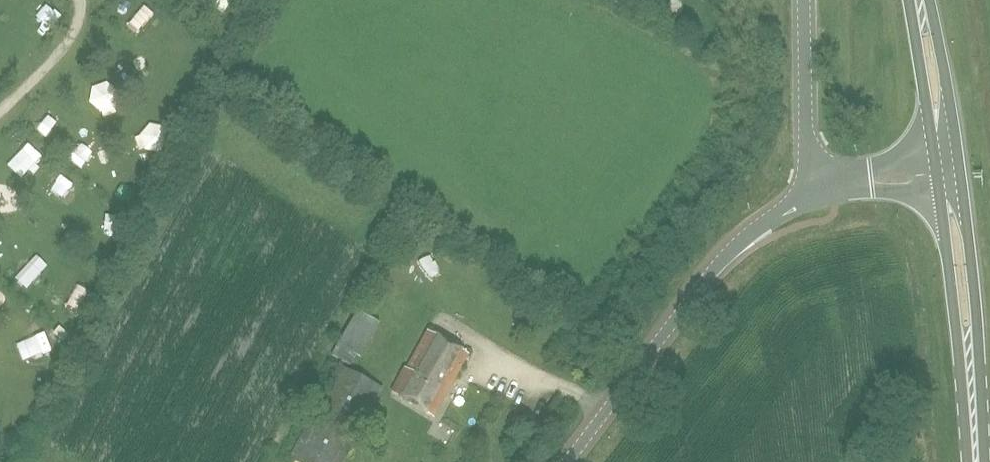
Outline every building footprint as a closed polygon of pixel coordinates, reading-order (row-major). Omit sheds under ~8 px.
[(133,14),(153,30),(165,15),(146,0),(145,0),(133,14)] [(194,5),(208,14),(216,0),(197,0),(194,5)] [(183,25),(170,44),(185,54),(198,35),(183,25)] [(188,100),(176,112),(184,121),(197,109),(188,100)] [(37,121),(30,129),(48,144),(54,137),(37,121)] [(141,122),(137,139),(160,145),(164,128),(141,122)] [(357,311),(336,346),(332,354),(352,367),(358,358),(361,360),(380,325),(357,311)] [(57,348),(72,332),(64,325),(49,341),(57,348)] [(11,342),(0,330),(0,352),(11,342)] [(407,370),(405,369),(391,395),(433,418),(467,355),(427,333),(407,370)] [(482,374),(506,373),(505,364),(482,365),(482,374)] [(290,459),(296,461),(344,461),(382,391),(340,368),(290,459)]
